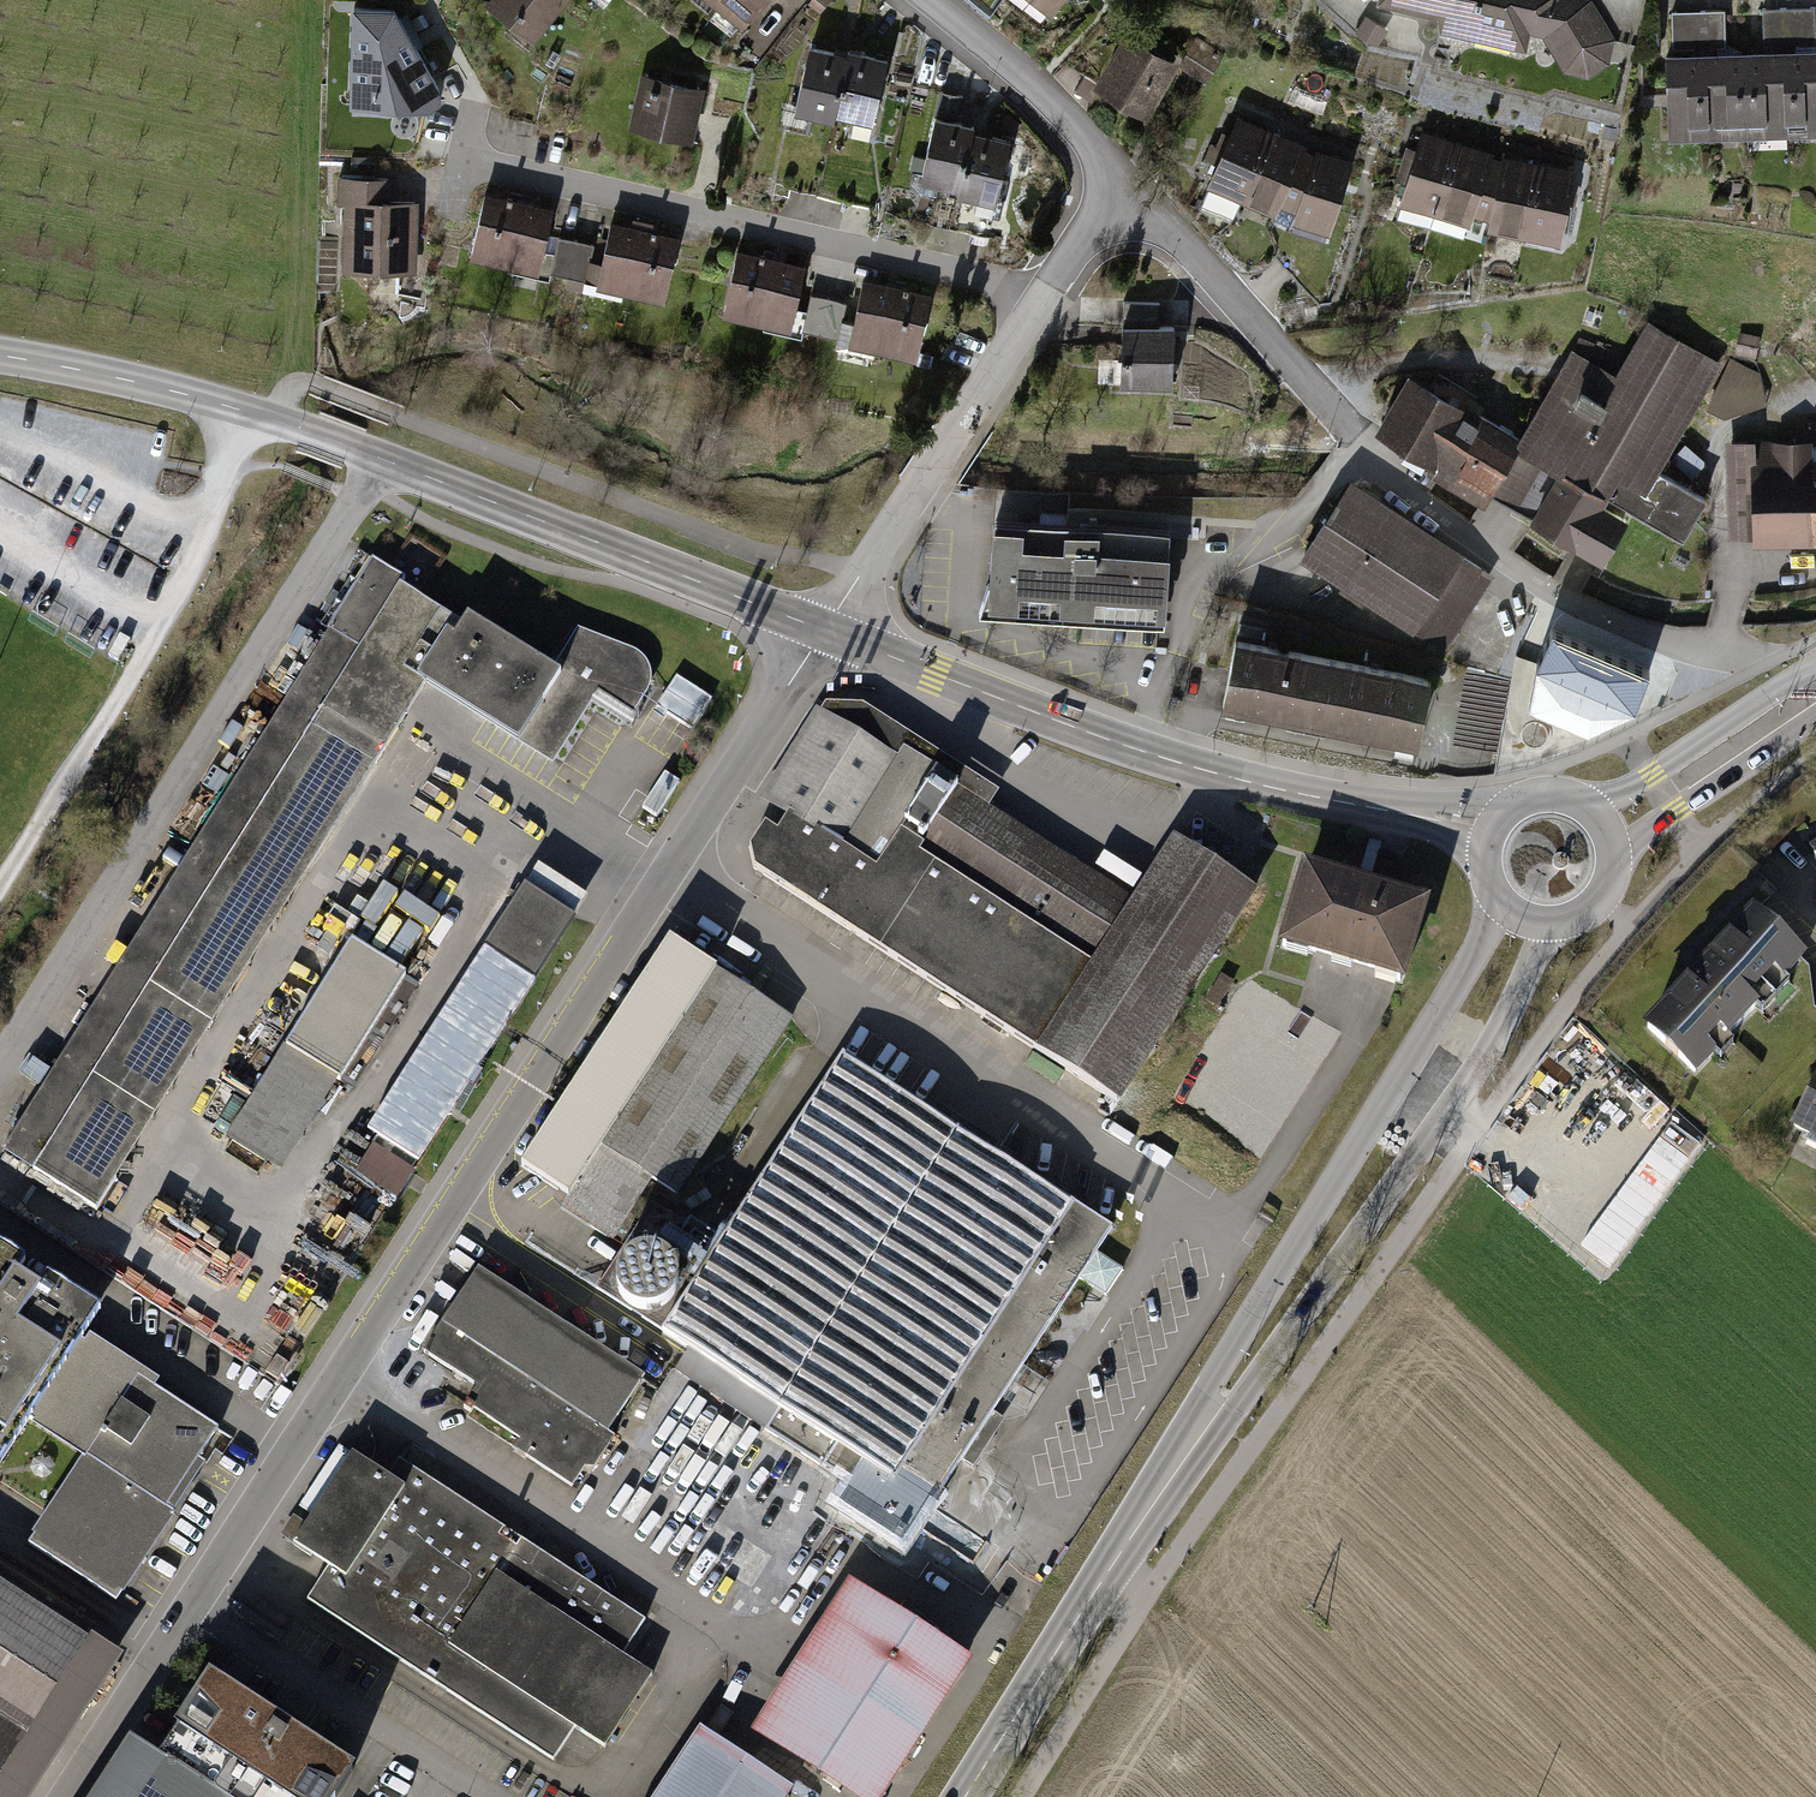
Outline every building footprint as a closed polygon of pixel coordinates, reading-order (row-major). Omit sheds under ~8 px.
[(482,6),(528,46),(568,0),(487,0),(482,6)] [(743,24),(762,0),(714,0),(743,24)] [(1047,14),(1059,0),(1030,0),(1047,14)] [(1375,2),(1432,16),(1429,30),(1521,53),(1526,34),(1539,38),(1560,70),(1585,79),(1604,65),(1612,42),(1590,2),(1582,0),(1375,0),(1375,2)] [(349,2),(346,101),(438,102),(437,83),(393,3),(349,2)] [(1719,9),(1665,11),(1666,50),(1721,48),(1719,9)] [(1811,9),(1755,10),(1755,46),(1811,46),(1811,9)] [(1126,34),(1095,84),(1144,115),(1176,65),(1126,34)] [(790,109),(827,117),(833,91),(842,52),(805,44),(790,109)] [(827,117),(864,125),(872,90),(879,60),(842,52),(833,91),(827,117)] [(1815,133),(1815,52),(1780,53),(1782,134),(1815,133)] [(1702,136),(1742,135),(1740,53),(1701,54),(1702,136)] [(1742,135),(1782,134),(1780,53),(1740,53),(1742,135)] [(1662,136),(1702,136),(1701,54),(1661,55),(1662,136)] [(643,76),(630,129),(690,144),(703,91),(643,76)] [(1204,183),(1243,200),(1274,131),(1235,114),(1204,183)] [(918,183),(954,193),(971,132),(935,123),(918,183)] [(1243,200),(1282,217),(1312,149),(1274,131),(1243,200)] [(954,193),(990,203),(1006,142),(971,132),(954,193)] [(1469,146),(1434,134),(1411,202),(1446,213),(1469,146)] [(1504,158),(1469,146),(1446,213),(1481,225),(1504,158)] [(1282,217),(1321,234),(1351,166),(1312,149),(1282,217)] [(1494,233),(1535,240),(1548,167),(1508,159),(1494,233)] [(1535,240),(1575,248),(1589,174),(1548,167),(1535,240)] [(343,178),(339,269),(414,272),(417,196),(388,194),(389,180),(343,178)] [(481,194),(466,260),(561,282),(570,240),(542,234),(548,209),(481,194)] [(562,281),(659,303),(674,237),(607,222),(601,247),(571,240),(562,281)] [(739,251),(723,317),(819,339),(828,298),(800,291),(806,266),(739,251)] [(819,339),(917,361),(932,294),(865,279),(859,304),(829,297),(819,339)] [(1579,338),(1518,440),(1607,493),(1632,508),(1681,538),(1704,500),(1654,470),(1718,364),(1646,321),(1625,356),(1579,338)] [(1123,322),(1123,380),(1171,380),(1172,323),(1123,322)] [(1406,372),(1374,426),(1427,458),(1422,465),(1481,500),(1489,488),(1518,440),(1406,372)] [(1607,493),(1518,440),(1489,488),(1600,555),(1625,514),(1603,500),(1607,493)] [(1721,545),(1815,545),(1815,457),(1721,457),(1721,545)] [(1353,483),(1307,553),(1448,645),(1493,575),(1353,483)] [(994,605),(1167,618),(1174,526),(1001,514),(994,605)] [(424,684),(415,678),(445,631),(453,636),(461,624),(399,586),(403,579),(371,559),(0,1151),(0,1152),(94,1210),(424,684)] [(598,691),(633,713),(644,695),(648,687),(650,678),(650,670),(646,662),(640,655),(632,650),(577,629),(552,669),(466,615),(461,624),(453,636),(445,631),(415,678),(424,684),(552,764),(598,691)] [(1553,626),(1537,664),(1530,702),(1588,726),(1635,702),(1649,668),(1553,626)] [(1229,695),(1318,714),(1331,657),(1242,638),(1229,695)] [(1318,714),(1415,735),(1427,676),(1331,657),(1318,714)] [(693,729),(716,698),(682,674),(659,705),(693,729)] [(749,847),(753,868),(1122,1103),(1259,889),(1175,835),(1134,898),(990,805),(998,792),(862,704),(826,702),(820,711),(816,708),(758,798),(786,816),(777,830),(765,822),(749,847)] [(1306,859),(1280,944),(1408,982),(1433,897),(1306,859)] [(377,1136),(354,1172),(396,1198),(413,1171),(412,1171),(586,894),(536,863),(368,1130),(377,1136)] [(1752,915),(1645,1026),(1694,1072),(1800,961),(1752,915)] [(669,937),(519,1165),(558,1191),(553,1200),(560,1207),(612,1241),(652,1179),(677,1195),(793,1018),(669,937)] [(349,941),(225,1138),(279,1172),(403,974),(349,941)] [(1112,1229),(842,1054),(661,1332),(932,1506),(1112,1229)] [(1784,1139),(1815,1155),(1815,1074),(1784,1139)] [(317,1210),(305,1227),(342,1252),(353,1235),(317,1210)] [(23,1420),(76,1339),(94,1309),(42,1275),(33,1288),(13,1275),(21,1262),(0,1249),(0,1456),(23,1420)] [(644,1377),(477,1268),(422,1351),(476,1387),(469,1397),(480,1403),(474,1411),(519,1441),(513,1450),(571,1488),(584,1468),(593,1469),(613,1438),(606,1433),(644,1377)] [(23,1420),(80,1456),(84,1459),(136,1378),(151,1388),(156,1380),(87,1336),(82,1343),(76,1339),(23,1420)] [(84,1459),(80,1456),(29,1534),(31,1536),(26,1545),(114,1601),(119,1593),(122,1595),(172,1517),(170,1516),(203,1464),(197,1459),(216,1429),(151,1388),(136,1378),(84,1459)] [(305,1601),(425,1678),(517,1537),(398,1460),(386,1478),(350,1454),(291,1545),(326,1568),(305,1601)] [(574,1729),(604,1748),(651,1676),(621,1656),(644,1620),(517,1537),(425,1678),(553,1761),(574,1729)] [(750,1734),(848,1796),(887,1796),(974,1663),(848,1582),(750,1734)] [(91,1642),(86,1638),(0,1583),(0,1782),(91,1642)] [(86,1638),(91,1642),(0,1782),(0,1796),(34,1796),(126,1656),(89,1633),(86,1638)] [(269,1796),(335,1796),(351,1773),(203,1678),(168,1732),(170,1734),(269,1796)] [(794,1790),(699,1728),(654,1796),(790,1796),(794,1790)] [(170,1734),(154,1759),(125,1740),(88,1796),(269,1796),(170,1734)]
